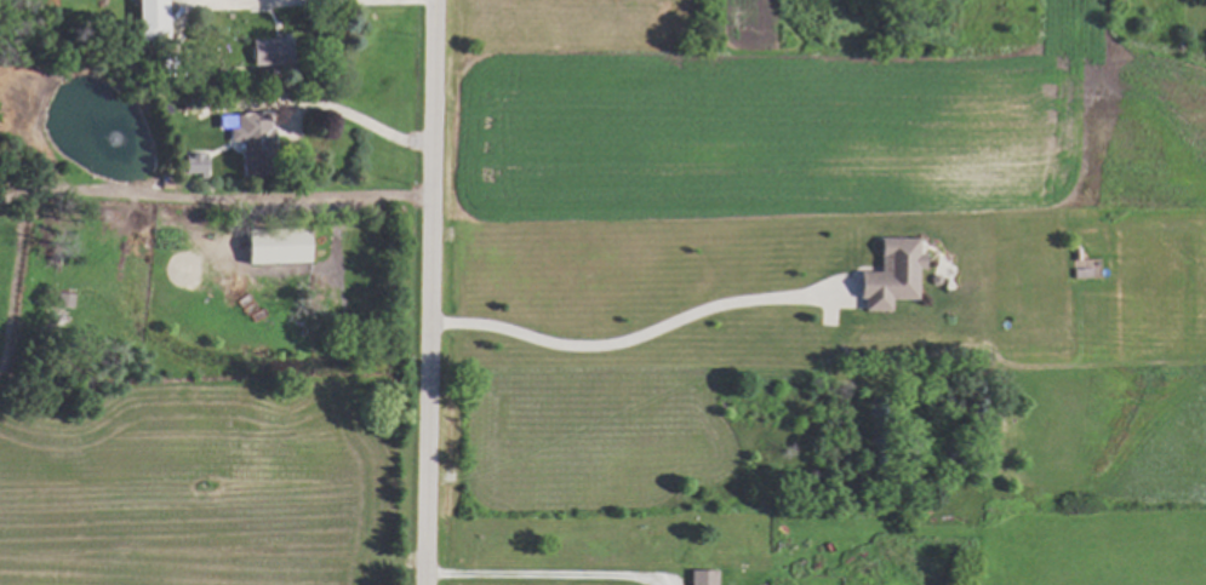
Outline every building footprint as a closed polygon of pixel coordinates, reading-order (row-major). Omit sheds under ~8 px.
[(163,41),(163,0),(132,0),(133,41),(163,41)] [(200,154),(179,155),(180,175),(201,174),(200,154)] [(302,229),(241,230),(242,264),(303,263),(302,229)] [(914,299),(914,268),(920,268),(920,253),(914,253),(914,238),(875,238),(875,271),(854,271),(854,300),(859,300),(859,311),(886,311),(886,299),(914,299)] [(1071,260),(1072,278),(1099,277),(1098,259),(1071,260)] [(714,569),(687,568),(687,584),(713,584),(714,569)]
